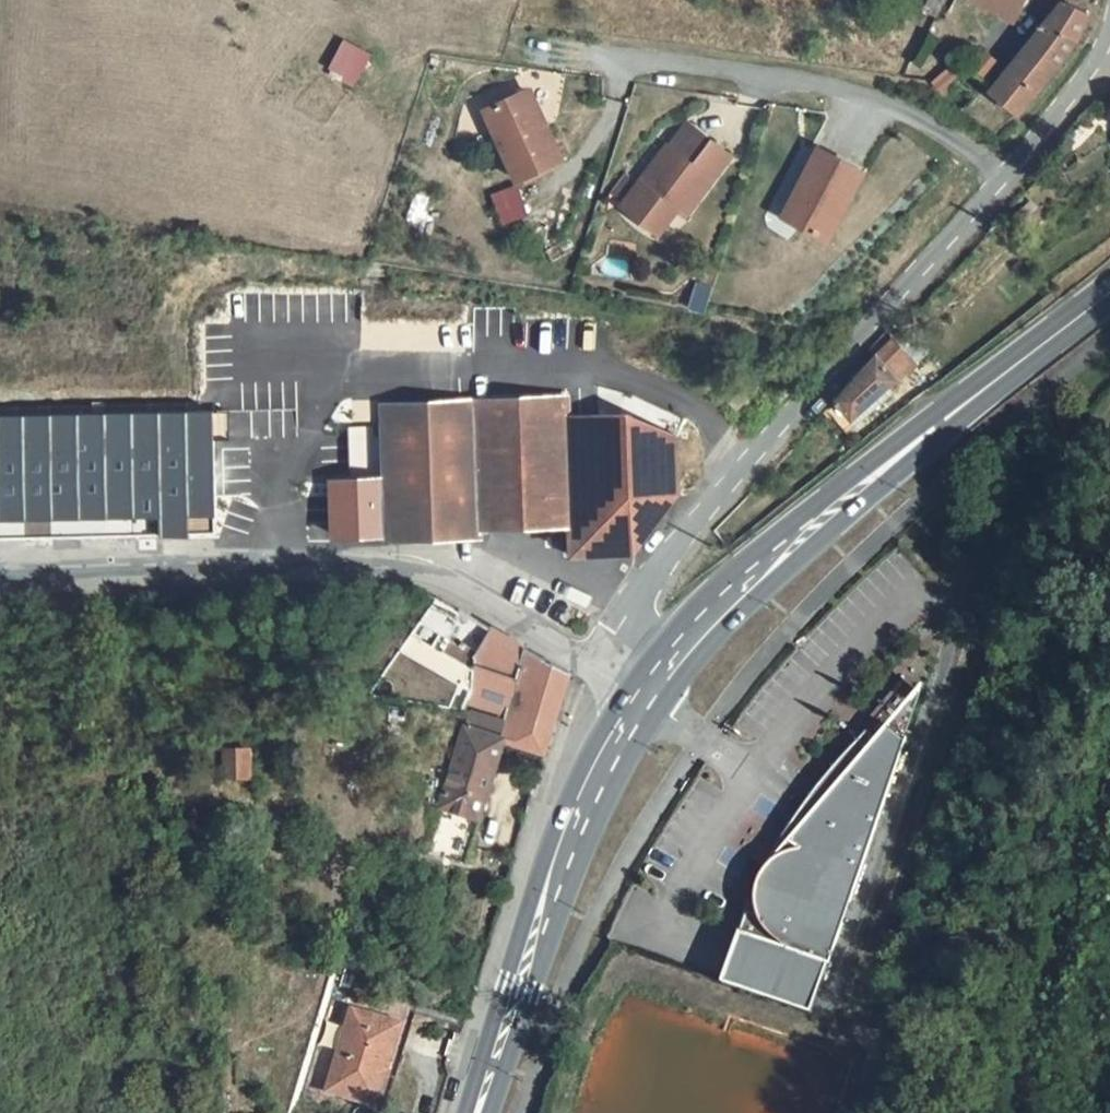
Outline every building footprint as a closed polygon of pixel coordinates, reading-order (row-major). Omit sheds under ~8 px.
[(1025,0),(993,0),(1018,12),(1025,0)] [(1055,14),(1079,29),(1093,10),(1074,0),(1062,0),(1055,14)] [(1060,56),(1079,29),(1055,14),(1035,36),(1060,56)] [(1035,36),(998,77),(995,80),(1017,100),(1060,56),(1035,36)] [(355,82),(369,55),(344,42),(330,69),(355,82)] [(953,45),(933,70),(948,83),(969,58),(953,45)] [(545,127),(529,91),(486,109),(518,177),(563,157),(548,126),(545,127)] [(627,194),(626,196),(664,224),(696,182),(705,186),(735,144),(715,131),(692,115),(687,117),(673,138),(671,137),(641,176),(629,167),(615,185),(627,194)] [(831,233),(865,164),(820,142),(803,176),(806,177),(788,211),(831,233)] [(515,188),(494,196),(504,223),(525,215),(515,188)] [(687,307),(704,312),(712,288),(696,282),(687,307)] [(867,340),(875,347),(891,329),(885,323),(867,340)] [(919,355),(891,329),(875,347),(834,393),(861,411),(894,378),(919,355)] [(834,393),(826,402),(858,428),(899,387),(894,378),(861,411),(834,393)] [(569,551),(632,548),(675,490),(673,430),(625,408),(564,411),(563,396),(456,401),(456,415),(381,419),(384,474),(329,476),(331,531),(386,527),(386,534),(477,529),(477,521),(568,518),(569,551)] [(456,415),(456,401),(455,398),(380,400),(381,419),(456,415)] [(214,529),(211,406),(0,412),(0,534),(214,529)] [(540,758),(565,677),(457,615),(445,642),(474,658),(460,720),(498,738),(540,758)] [(915,673),(885,712),(905,725),(919,674),(915,673)] [(749,927),(735,977),(825,1003),(905,725),(885,712),(875,725),(867,734),(857,727),(840,746),(823,769),(805,796),(789,821),(785,828),(796,834),(791,843),(782,848),(779,850),(771,859),(766,867),(764,871),(762,883),(762,895),(764,906),(754,903),(748,927),(749,927)] [(865,718),(857,727),(867,734),(875,725),(865,718)] [(471,822),(498,738),(460,720),(434,808),(471,822)] [(227,761),(204,761),(204,787),(227,787),(227,761)] [(397,1027),(348,1017),(327,1094),(379,1106),(397,1027)]
